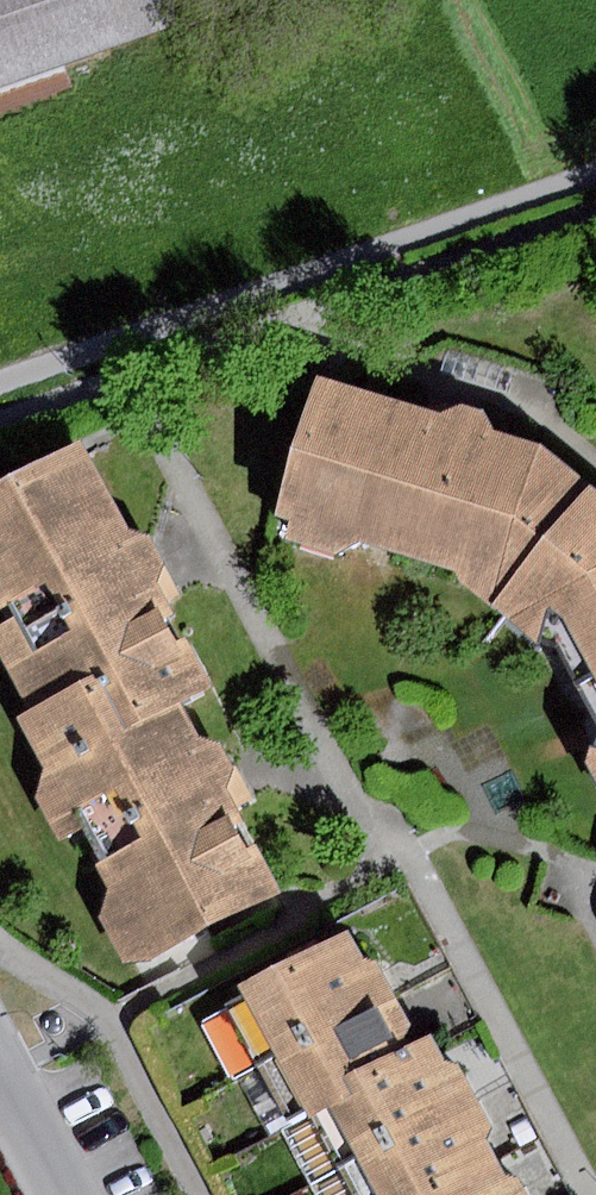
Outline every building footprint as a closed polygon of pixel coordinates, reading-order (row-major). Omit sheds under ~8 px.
[(64,60),(178,19),(171,0),(0,0),(0,83),(64,60)] [(0,83),(0,113),(74,87),(64,60),(0,83)] [(449,348),(441,371),(506,392),(513,369),(449,348)] [(443,413),(322,376),(278,513),(293,518),(286,542),(336,557),(359,542),(456,572),(458,583),(490,609),(590,486),(540,446),(492,429),(487,411),(465,406),(443,413)] [(32,711),(169,641),(159,622),(174,614),(157,582),(166,560),(151,535),(128,530),(82,441),(0,484),(0,604),(9,620),(0,625),(0,653),(32,711)] [(590,486),(490,609),(537,644),(556,641),(595,718),(595,491),(590,486)] [(32,711),(20,717),(47,768),(36,795),(60,839),(80,828),(112,890),(100,916),(124,962),(149,959),(280,891),(255,843),(248,847),(231,814),(238,810),(231,796),(226,787),(234,766),(220,741),(199,737),(180,701),(208,686),(182,635),(169,641),(32,711)] [(588,763),(595,778),(595,738),(588,763)] [(224,1002),(257,1062),(392,988),(377,961),(364,960),(349,933),(224,1002)] [(292,1124),(316,1111),(416,1058),(408,1043),(412,1024),(392,988),(257,1062),(292,1124)] [(233,1075),(257,1062),(224,1002),(200,1014),(233,1075)] [(316,1111),(348,1168),(477,1099),(459,1064),(445,1063),(436,1047),(416,1058),(316,1111)] [(361,1194),(414,1194),(493,1153),(486,1141),(492,1125),(477,1099),(348,1168),(361,1194)] [(348,1168),(316,1111),(292,1124),(280,1132),(312,1187),(348,1168)] [(520,1178),(506,1176),(493,1153),(414,1194),(529,1194),(520,1178)] [(348,1168),(312,1187),(317,1194),(361,1194),(348,1168)]
